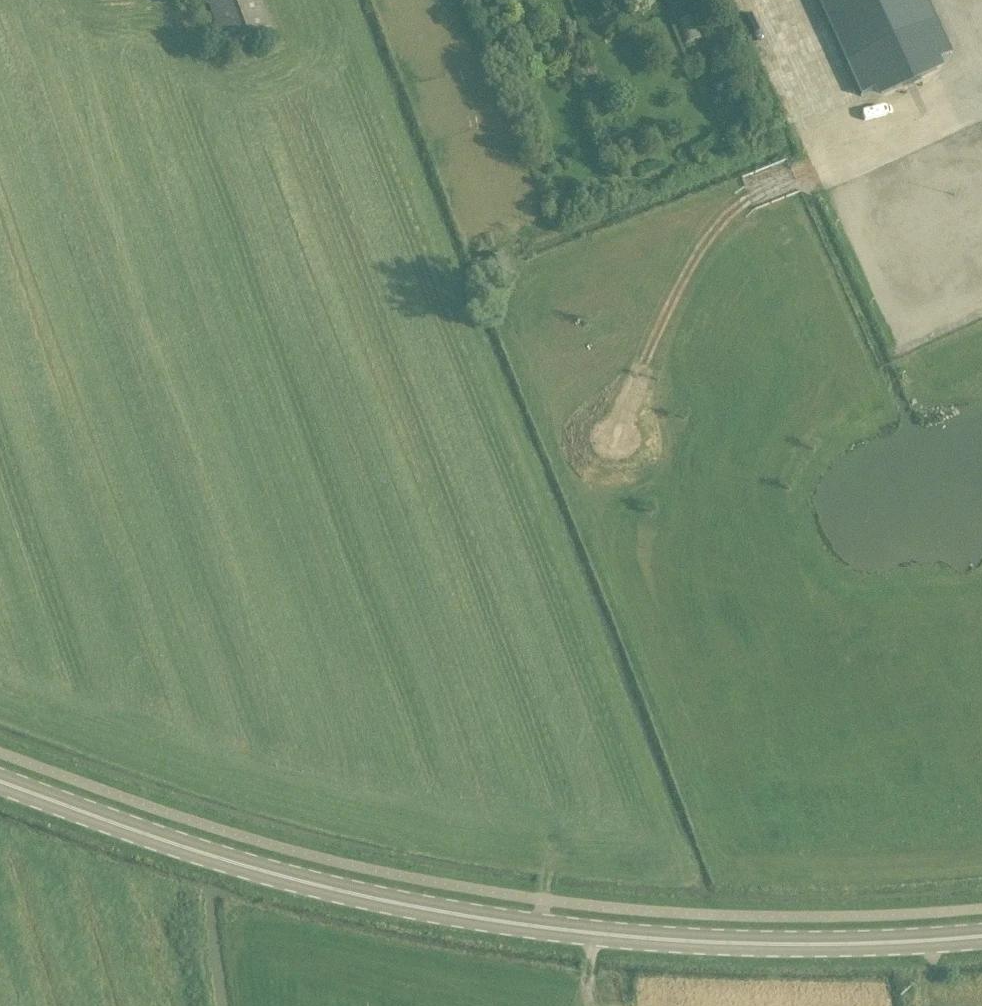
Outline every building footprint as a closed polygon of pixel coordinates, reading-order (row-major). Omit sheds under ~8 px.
[(269,29),(258,0),(206,0),(223,46),(269,29)] [(926,0),(816,0),(859,96),(951,59),(926,0)]
